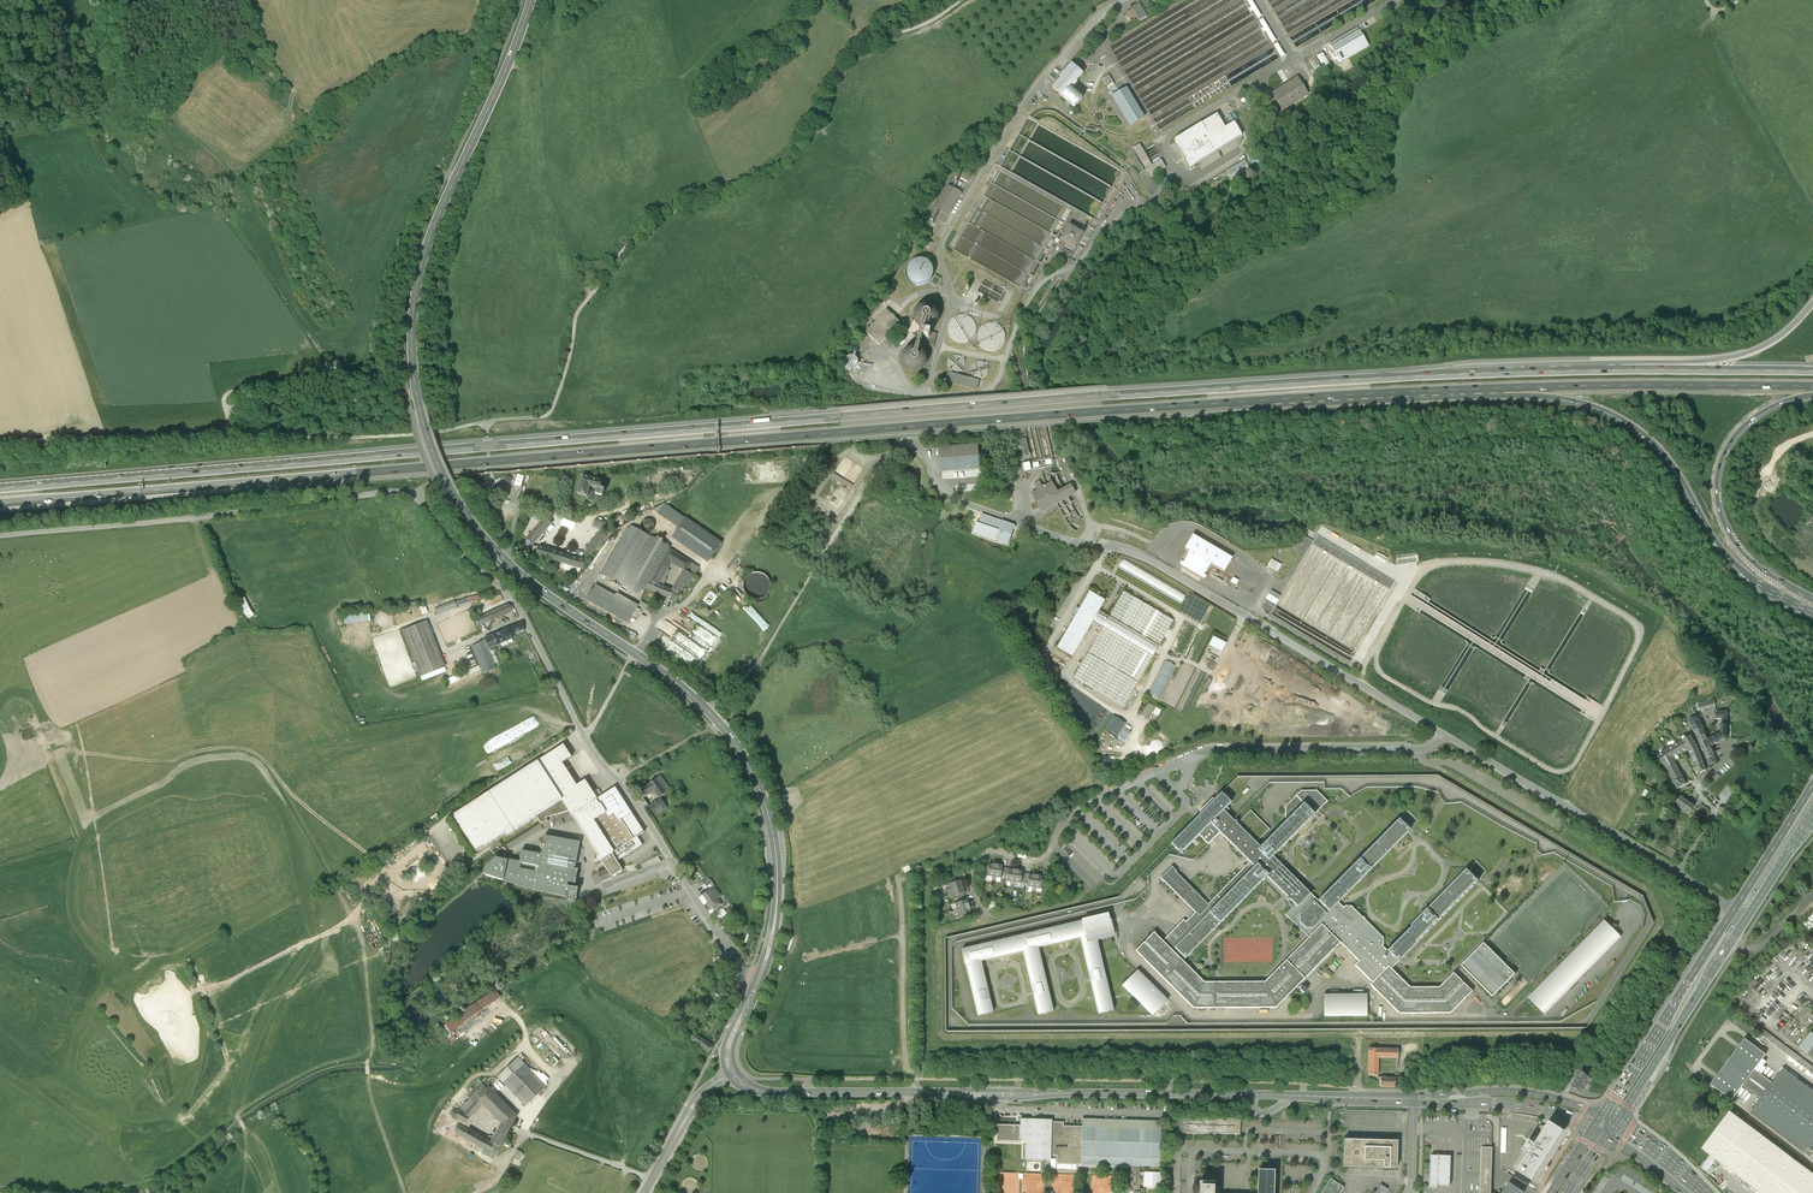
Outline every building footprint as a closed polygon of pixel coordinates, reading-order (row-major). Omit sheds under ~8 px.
[(1139,20),(1146,16),(1138,3),(1133,6),(1134,8),(1137,13),(1136,14),(1139,20)] [(1131,21),(1129,18),(1136,14),(1137,13),(1134,8),(1126,12),(1127,14),(1122,16),(1126,24),(1131,21)] [(1358,27),(1329,44),(1333,50),(1330,52),(1334,59),(1337,57),(1339,62),(1368,44),(1358,27)] [(1322,54),(1317,57),(1324,69),(1330,65),(1322,54)] [(1310,62),(1314,68),(1320,64),(1316,58),(1310,62)] [(1084,98),(1073,88),(1079,82),(1078,80),(1085,73),(1072,62),(1060,76),(1061,77),(1053,86),(1076,107),(1084,98)] [(1272,93),(1283,110),(1308,94),(1298,77),(1272,93)] [(1143,117),(1125,88),(1112,96),(1113,98),(1129,125),(1143,117)] [(1129,125),(1113,98),(1109,100),(1125,127),(1129,125)] [(1217,114),(1175,139),(1181,149),(1182,148),(1188,157),(1186,158),(1191,166),(1242,135),(1234,122),(1225,128),(1217,114)] [(1160,159),(1151,164),(1139,143),(1133,147),(1150,176),(1165,166),(1160,159)] [(930,216),(943,224),(961,193),(948,185),(930,216)] [(1070,225),(1061,239),(1067,242),(1076,248),(1077,248),(1085,234),(1070,225)] [(929,283),(932,279),(933,276),(934,272),(931,265),(928,262),(924,260),(919,259),(914,260),(910,263),(907,267),(906,272),(907,276),(908,279),(911,283),(914,285),(918,286),(925,285),(929,283)] [(941,279),(935,276),(930,283),(936,287),(941,279)] [(894,291),(888,286),(880,294),(887,300),(894,291)] [(932,328),(935,325),(939,320),(940,314),(939,309),(936,306),(931,303),(927,302),(920,303),(917,306),(914,311),(913,316),(914,320),(916,324),(919,327),(923,328),(926,329),(929,329),(932,328)] [(900,322),(886,310),(866,332),(879,344),(900,322)] [(968,341),(973,338),(975,334),(976,332),(976,327),(975,321),(971,317),(966,314),(962,314),(956,315),(952,318),(949,322),(948,327),(948,330),(949,333),(951,337),(957,341),(962,342),(968,341)] [(997,349),(1002,346),(1005,340),(1005,335),(1004,329),(1000,326),(995,323),(991,322),(985,324),(981,326),(978,331),(977,336),(977,339),(978,342),(979,344),(980,346),(986,350),(991,351),(997,349)] [(926,329),(923,328),(922,331),(919,330),(918,335),(921,336),(918,346),(921,346),(922,344),(933,347),(937,334),(925,331),(926,329)] [(973,338),(968,341),(970,344),(969,348),(976,349),(977,345),(979,344),(978,342),(977,339),(977,336),(975,334),(973,338)] [(916,372),(921,370),(923,369),(926,365),(928,359),(927,354),(925,350),(921,346),(918,346),(913,345),(907,347),(903,351),(901,356),(901,361),(902,364),(905,368),(907,369),(911,371),(916,372)] [(962,373),(965,371),(967,366),(967,362),(966,358),(964,355),(960,353),(957,352),(956,352),(952,353),(948,355),(946,359),(945,362),(945,364),(946,367),(948,370),(951,373),(956,374),(962,373)] [(848,369),(849,370),(851,370),(853,370),(855,368),(857,366),(858,364),(858,362),(857,360),(856,358),(854,357),(853,357),(850,356),(848,357),(846,358),(845,359),(844,362),(844,364),(845,367),(846,368),(848,369)] [(985,380),(988,378),(991,374),(991,370),(990,365),(987,362),(984,360),(980,359),(975,360),(972,362),(970,366),(969,370),(969,372),(970,375),(972,378),(976,381),(979,381),(985,380)] [(956,374),(951,373),(948,383),(977,390),(979,381),(976,381),(972,378),(970,375),(969,372),(965,371),(962,373),(956,374)] [(1026,438),(1019,440),(1021,448),(1023,447),(1025,457),(1030,456),(1026,438)] [(940,448),(942,472),(979,469),(977,445),(940,448)] [(1031,461),(1023,463),(1025,471),(1054,465),(1052,457),(1041,459),(1041,461),(1032,463),(1031,461)] [(514,484),(521,487),(525,475),(518,473),(514,484)] [(513,478),(505,476),(498,496),(507,499),(509,493),(508,492),(513,478)] [(602,482),(584,477),(579,495),(589,498),(592,488),(600,491),(601,486),(602,482)] [(1057,492),(1051,482),(1048,484),(1042,487),(1039,481),(1034,483),(1037,490),(1031,493),(1042,512),(1059,502),(1069,496),(1075,493),(1070,485),(1063,489),(1057,492)] [(603,492),(600,491),(598,497),(605,500),(607,493),(603,492)] [(775,496),(748,526),(754,531),(780,501),(775,496)] [(835,508),(828,503),(824,509),(832,514),(835,508)] [(722,544),(665,504),(655,510),(654,511),(679,528),(672,538),(708,563),(722,544)] [(1014,526),(982,514),(978,524),(976,523),(973,533),(1008,545),(1014,526)] [(552,523),(545,517),(526,539),(533,545),(552,523)] [(645,520),(643,521),(642,523),(641,525),(641,528),(642,530),(643,532),(645,533),(647,534),(650,533),(652,533),(654,531),(655,529),(655,527),(655,524),(654,522),(652,520),(650,519),(647,519),(645,520)] [(610,525),(597,520),(595,524),(608,530),(610,525)] [(650,536),(632,526),(624,534),(601,575),(622,586),(650,536)] [(583,560),(586,561),(607,538),(604,535),(600,532),(590,543),(592,544),(586,550),(588,551),(585,553),(583,560)] [(650,536),(622,586),(637,595),(640,589),(645,592),(647,589),(651,581),(669,549),(670,548),(650,536)] [(1231,559),(1193,536),(1185,549),(1190,552),(1184,563),(1182,562),(1180,565),(1204,578),(1206,575),(1204,574),(1210,564),(1223,572),(1231,559)] [(583,560),(539,547),(536,555),(584,569),(586,561),(583,560)] [(671,563),(685,571),(687,572),(692,563),(674,552),(669,549),(651,581),(659,584),(671,563)] [(1377,553),(1375,556),(1385,562),(1387,559),(1377,553)] [(1187,594),(1124,558),(1118,569),(1181,605),(1187,594)] [(698,568),(692,563),(687,572),(692,575),(694,576),(698,568)] [(685,571),(673,591),(679,594),(692,575),(687,572),(685,571)] [(750,572),(743,593),(765,601),(773,580),(750,572)] [(1227,580),(1237,585),(1240,580),(1230,575),(1227,580)] [(659,584),(651,581),(647,589),(669,598),(673,591),(659,584)] [(615,598),(595,586),(591,593),(611,605),(607,612),(628,624),(638,607),(616,595),(615,598)] [(680,595),(679,594),(673,591),(669,598),(676,602),(680,595)] [(1089,591),(1057,648),(1072,657),(1093,621),(1099,611),(1105,601),(1089,591)] [(1099,611),(1093,621),(1103,627),(1074,678),(1124,707),(1174,621),(1123,592),(1109,617),(1099,611)] [(1280,597),(1271,592),(1267,599),(1276,604),(1280,597)] [(457,606),(479,600),(478,595),(456,601),(457,606)] [(235,602),(244,620),(253,616),(244,597),(235,602)] [(454,602),(435,609),(437,614),(456,607),(454,602)] [(512,612),(508,604),(486,614),(490,621),(512,612)] [(425,605),(419,607),(422,615),(428,613),(425,605)] [(370,629),(370,611),(351,612),(351,622),(364,622),(364,629),(370,629)] [(490,621),(486,614),(474,619),(478,627),(482,625),(490,621)] [(426,622),(402,631),(422,681),(446,672),(426,622)] [(521,623),(508,628),(511,635),(524,629),(521,623)] [(508,628),(500,632),(504,641),(501,643),(502,646),(513,642),(511,639),(512,638),(511,635),(508,628)] [(500,632),(484,639),(488,649),(501,643),(504,641),(500,632)] [(1226,643),(1213,637),(1209,645),(1222,652),(1226,643)] [(484,640),(471,646),(481,670),(494,664),(484,640)] [(1210,653),(1207,658),(1215,662),(1217,657),(1210,653)] [(1159,698),(1175,666),(1165,661),(1149,693),(1159,698)] [(479,666),(462,674),(464,678),(480,670),(479,666)] [(461,673),(448,679),(450,685),(464,679),(464,678),(462,674),(461,673)] [(1203,682),(1200,690),(1206,693),(1210,685),(1203,682)] [(1197,698),(1204,701),(1206,695),(1199,692),(1197,698)] [(1710,701),(1697,705),(1699,711),(1710,708),(1715,706),(1714,700),(1713,701),(1712,700),(1710,701)] [(1147,719),(1154,706),(1146,702),(1140,715),(1147,719)] [(1161,710),(1156,708),(1153,713),(1158,716),(1161,710)] [(1721,719),(1721,723),(1726,723),(1726,709),(1716,710),(1716,719),(1721,719)] [(1697,716),(1689,720),(1706,758),(1713,755),(1709,746),(1718,742),(1715,736),(1707,740),(1702,730),(1703,729),(1697,716)] [(1726,738),(1726,723),(1721,723),(1721,734),(1715,736),(1718,742),(1726,738)] [(1690,735),(1682,740),(1687,748),(1699,773),(1706,770),(1697,746),(1690,735)] [(1682,740),(1657,755),(1672,780),(1680,775),(1679,771),(1677,766),(1672,758),(1680,753),(1687,748),(1682,740)] [(572,815),(597,799),(585,780),(577,786),(562,763),(572,757),(564,745),(538,761),(453,816),(477,852),(505,834),(506,836),(536,816),(541,823),(548,821),(546,818),(569,811),(572,815)] [(1102,755),(1102,763),(1120,763),(1120,760),(1119,760),(1119,755),(1102,755)] [(1706,758),(1709,766),(1715,761),(1715,758),(1713,755),(1706,758)] [(638,792),(643,799),(654,791),(659,798),(671,790),(660,775),(640,790),(638,792)] [(1686,784),(1680,775),(1672,780),(1677,789),(1686,784)] [(597,799),(572,815),(572,816),(598,856),(597,857),(597,858),(599,861),(600,861),(601,861),(606,870),(597,873),(601,882),(612,877),(623,870),(617,861),(642,845),(637,837),(644,832),(615,787),(597,799)] [(1308,939),(1322,926),(1340,943),(1359,962),(1355,966),(1372,983),(1371,986),(1400,1014),(1452,1013),(1474,992),(1454,974),(1441,988),(1410,988),(1392,969),(1398,963),(1479,881),(1469,869),(1423,916),(1388,950),(1384,947),(1384,938),(1352,907),(1344,908),(1341,904),(1339,903),(1342,901),(1409,832),(1411,830),(1400,819),(1364,855),(1353,865),(1318,900),(1308,890),(1274,857),(1314,815),(1319,810),(1327,802),(1317,791),(1301,792),(1286,807),(1286,821),(1272,834),(1250,811),(1238,823),(1234,819),(1225,810),(1232,802),(1225,792),(1207,809),(1199,818),(1172,844),(1182,854),(1199,835),(1208,844),(1209,845),(1210,843),(1217,836),(1220,834),(1223,837),(1246,860),(1248,862),(1245,866),(1210,902),(1208,904),(1171,868),(1162,879),(1195,914),(1187,924),(1184,921),(1162,942),(1184,962),(1265,879),(1266,878),(1267,879),(1285,896),(1294,906),(1293,906),(1286,915),(1308,939)] [(1689,812),(1694,806),(1680,796),(1677,800),(1675,802),(1688,812),(1689,812)] [(1686,814),(1688,812),(1675,802),(1677,800),(1674,798),(1671,803),(1681,811),(1681,810),(1686,814)] [(666,807),(660,799),(649,807),(655,815),(666,807)] [(486,868),(483,874),(527,888),(568,897),(567,900),(576,901),(578,888),(575,887),(575,883),(580,884),(581,879),(576,878),(578,869),(574,869),(575,866),(580,842),(545,836),(541,854),(521,851),(520,858),(521,858),(520,862),(518,861),(517,862),(509,860),(509,859),(496,857),(486,868)] [(995,881),(997,865),(990,864),(988,880),(995,881)] [(997,865),(995,881),(1001,882),(1004,866),(997,865)] [(1015,886),(1017,870),(1011,869),(1008,885),(1015,886)] [(1017,870),(1015,886),(1022,887),(1024,871),(1017,870)] [(1035,892),(1037,875),(1031,874),(1028,891),(1035,892)] [(1037,875),(1035,892),(1042,893),(1044,876),(1037,875)] [(949,885),(951,891),(964,887),(962,881),(949,885)] [(966,893),(964,887),(951,891),(953,897),(966,893)] [(713,888),(703,895),(710,905),(714,911),(721,905),(723,908),(728,905),(721,896),(713,888)] [(956,903),(958,910),(972,906),(970,900),(956,903)] [(973,912),(972,906),(958,910),(960,916),(973,912)] [(1111,921),(1109,914),(961,949),(978,1016),(994,1012),(988,991),(982,962),(984,961),(1023,953),(1032,993),(1037,1015),(1054,1011),(1053,1010),(1039,948),(1042,948),(1078,939),(1081,939),(1090,979),(1097,1014),(1115,1010),(1112,998),(1098,941),(1112,937),(1115,936),(1111,921)] [(1604,920),(1528,998),(1545,1014),(1621,937),(1604,920)] [(1265,983),(1204,984),(1184,962),(1162,942),(1154,934),(1137,952),(1195,1010),(1276,1009),(1340,943),(1322,926),(1308,939),(1265,983)] [(1485,944),(1463,966),(1493,997),(1516,974),(1485,944)] [(1152,1016),(1168,1000),(1137,970),(1137,971),(1122,986),(1141,1004),(1150,1013),(1152,1016)] [(143,986),(161,1011),(167,1006),(149,982),(143,986)] [(445,1025),(451,1033),(468,1020),(501,998),(495,989),(465,1010),(445,1025)] [(1324,995),(1324,1016),(1367,1016),(1366,995),(1324,995)] [(713,1047),(694,1033),(690,1038),(709,1052),(713,1047)] [(1807,1054),(1812,1046),(1812,1035),(1810,1033),(1799,1048),(1807,1054)] [(1782,1069),(1772,1083),(1763,1076),(1754,1070),(1765,1055),(1744,1039),(1739,1045),(1738,1047),(1737,1049),(1717,1075),(1716,1077),(1714,1078),(1710,1085),(1730,1101),(1742,1085),(1751,1092),(1760,1098),(1749,1113),(1812,1161),(1812,1092),(1782,1069)] [(1398,1049),(1369,1049),(1368,1075),(1378,1075),(1378,1058),(1397,1058),(1398,1049)] [(519,1058),(498,1079),(526,1108),(547,1087),(519,1058)] [(1581,1071),(1571,1086),(1581,1094),(1592,1079),(1581,1071)] [(1395,1078),(1381,1077),(1380,1086),(1394,1087),(1395,1078)] [(518,1117),(490,1088),(478,1101),(483,1105),(502,1124),(501,1126),(511,1132),(518,1117)] [(483,1105),(478,1101),(475,1102),(472,1098),(461,1111),(457,1119),(467,1124),(470,1118),(483,1105)] [(1730,1112),(1702,1150),(1709,1155),(1760,1192),(1812,1192),(1812,1174),(1730,1112)] [(1161,1121),(1083,1119),(1083,1126),(1082,1165),(1081,1166),(1160,1169),(1161,1121)] [(1052,1154),(1053,1121),(1020,1120),(1020,1139),(1026,1139),(1026,1160),(1052,1160),(1052,1154)] [(1082,1165),(1083,1126),(1064,1125),(1064,1122),(1053,1121),(1052,1154),(1058,1154),(1058,1164),(1082,1165)] [(1000,1138),(1012,1138),(1012,1123),(1000,1122),(1000,1138)] [(1547,1126),(1540,1125),(1530,1140),(1523,1151),(1524,1151),(1513,1168),(1532,1180),(1564,1131),(1550,1122),(1547,1126)] [(492,1143),(459,1124),(455,1132),(497,1156),(501,1148),(492,1143)] [(492,1143),(501,1148),(511,1132),(501,1126),(492,1143)] [(1344,1139),(1343,1167),(1396,1169),(1397,1141),(1344,1139)] [(1492,1148),(1483,1148),(1481,1192),(1491,1192),(1492,1148)] [(514,1159),(520,1162),(524,1155),(517,1151),(514,1159)] [(1433,1156),(1432,1185),(1435,1185),(1445,1185),(1451,1186),(1451,1156),(1445,1156),(1433,1156)] [(1272,1176),(1272,1170),(1255,1169),(1255,1192),(1272,1192),(1272,1176)] [(1163,1173),(1143,1172),(1143,1187),(1146,1188),(1162,1188),(1163,1173)] [(1321,1192),(1339,1192),(1343,1187),(1330,1179),(1321,1192)] [(1389,1188),(1381,1184),(1376,1192),(1386,1192),(1389,1188)] [(1509,1184),(1503,1192),(1523,1192),(1509,1184)]
